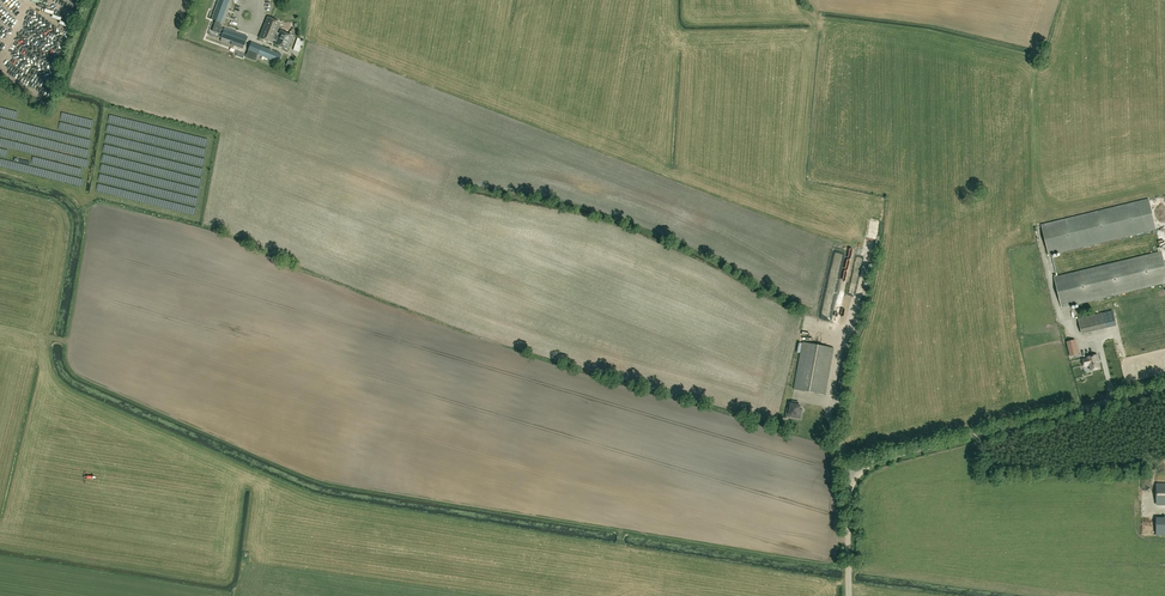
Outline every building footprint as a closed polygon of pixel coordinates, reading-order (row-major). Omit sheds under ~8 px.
[(224,28),(223,32),(220,31),(222,28),(221,25),(218,24),(219,21),(221,22),(229,0),(219,0),(212,19),(216,20),(212,31),(222,34),(222,37),(233,41),(231,45),(243,49),(247,37),(224,28)] [(287,50),(287,49),(290,51),(296,37),(293,36),(280,31),(278,35),(276,34),(281,22),(268,17),(259,38),(272,43),(275,36),(277,37),(274,44),(287,50)] [(277,63),(281,54),(263,47),(264,44),(260,43),(259,45),(251,42),(248,51),(245,57),(255,61),(257,57),(258,55),(277,63)] [(1156,229),(1149,199),(1042,225),(1049,255),(1156,229)] [(1062,307),(1164,283),(1164,266),(1162,252),(1161,252),(1160,247),(1158,248),(1159,253),(1054,278),(1062,307)] [(835,294),(842,295),(845,273),(842,273),(842,274),(837,273),(835,294)] [(1125,332),(1128,352),(1164,345),(1164,324),(1125,332)] [(1072,353),(1081,351),(1078,341),(1069,343),(1072,353)] [(794,388),(825,394),(834,347),(802,342),(794,388)] [(852,351),(845,350),(837,391),(844,393),(852,351)] [(1089,366),(1091,371),(1100,369),(1098,360),(1099,360),(1097,355),(1087,357),(1088,358),(1083,359),(1084,367),(1089,366)] [(798,401),(792,400),(790,408),(787,407),(786,413),(791,414),(790,417),(800,419),(802,412),(799,412),(800,405),(798,404),(798,401)]
